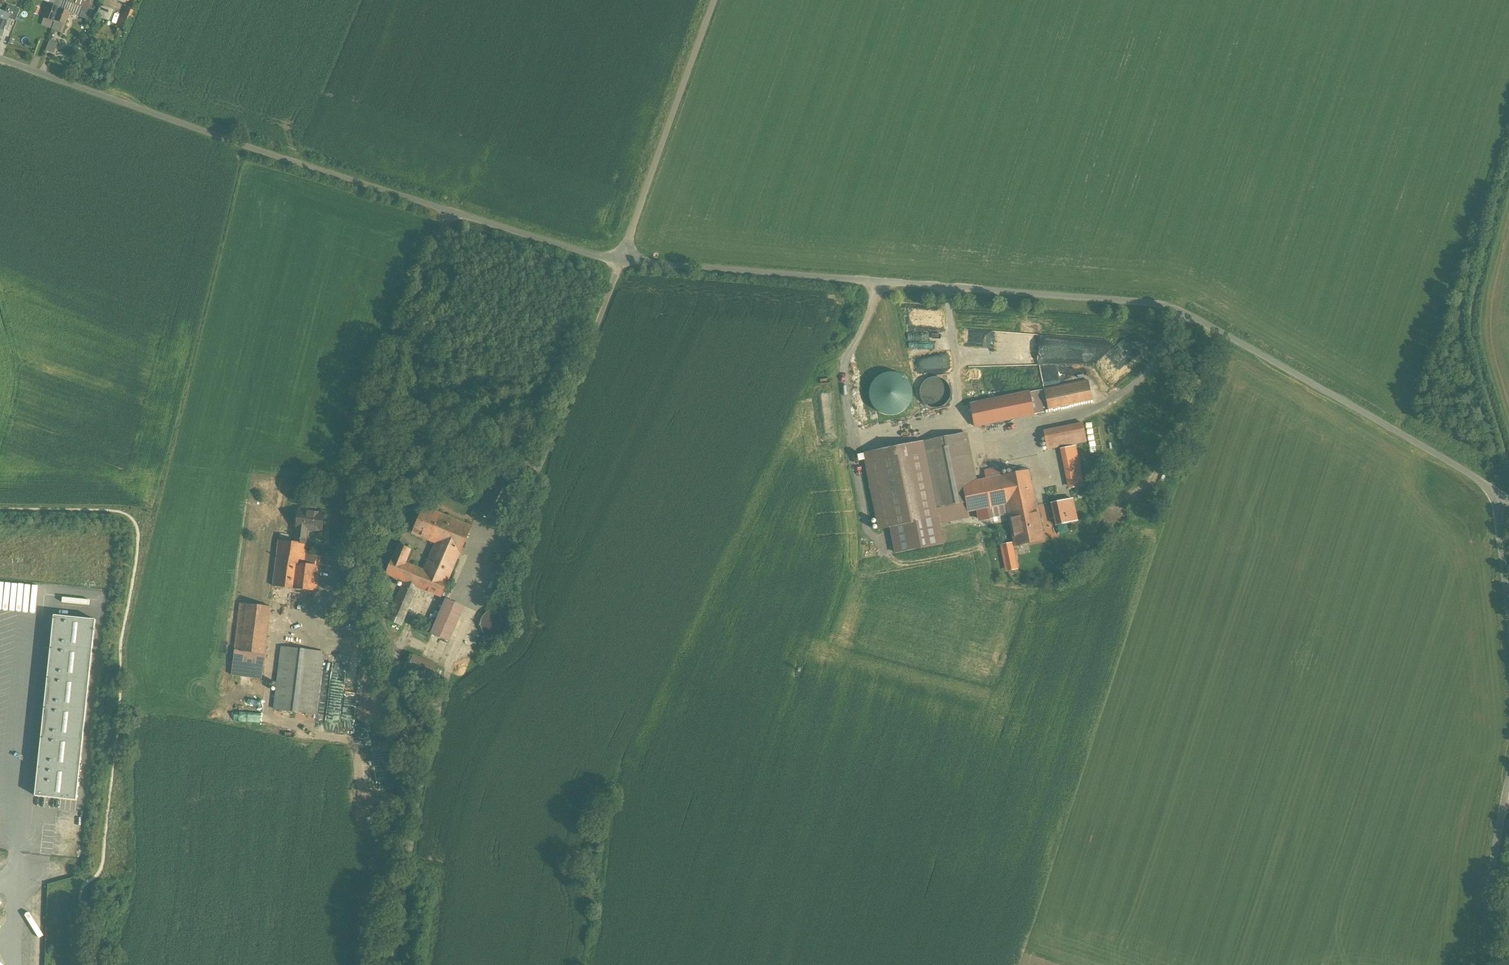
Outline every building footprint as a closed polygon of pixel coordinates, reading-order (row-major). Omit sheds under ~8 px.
[(53,6),(59,8),(60,9),(63,0),(55,0),(53,6)] [(69,1),(84,7),(80,17),(89,20),(93,9),(89,8),(92,0),(70,0),(69,1)] [(53,6),(50,4),(42,25),(51,28),(59,8),(53,6)] [(115,9),(101,4),(97,15),(111,20),(115,9)] [(127,8),(119,27),(128,31),(136,12),(127,8)] [(70,12),(61,9),(56,21),(70,26),(73,19),(68,17),(70,12)] [(16,17),(7,14),(4,23),(13,26),(16,17)] [(46,50),(54,53),(57,44),(50,40),(46,50)] [(878,376),(874,379),(871,382),(869,386),(868,390),(867,395),(868,399),(869,403),(871,407),(874,410),(877,413),(881,415),(886,416),(890,416),(894,416),(898,414),(902,412),(905,409),(908,405),(910,401),(910,397),(911,393),(910,389),(908,384),(906,381),(902,378),(899,376),(895,374),(890,373),(886,373),(882,375),(878,376)] [(949,398),(950,392),(949,386),(946,381),(940,378),(935,377),(929,378),(924,382),(921,387),(920,393),(921,398),(924,403),(929,407),(935,408),(941,406),(946,403),(949,398)] [(1088,380),(1044,389),(1048,409),(1077,403),(1074,391),(1089,387),(1088,380)] [(1089,387),(1074,391),(1077,403),(1092,400),(1089,387)] [(1029,392),(970,404),(975,426),(1034,414),(1029,392)] [(1083,423),(1043,431),(1047,449),(1086,441),(1083,423)] [(957,435),(932,440),(945,506),(966,502),(962,484),(976,481),(967,434),(957,435)] [(896,447),(866,457),(880,528),(936,517),(937,517),(935,509),(945,506),(932,440),(896,447)] [(1075,456),(1063,458),(1068,482),(1080,480),(1075,456)] [(976,481),(962,484),(966,502),(968,511),(1007,504),(1035,498),(1029,470),(1001,476),(976,481)] [(1035,498),(1007,504),(1015,545),(1043,540),(1035,498)] [(1053,502),(1051,503),(1056,525),(1077,521),(1072,499),(1059,501),(1053,502)] [(945,506),(935,509),(937,517),(936,517),(937,523),(969,517),(968,511),(966,502),(945,506)] [(450,517),(424,506),(412,533),(436,543),(439,544),(450,517)] [(324,513),(299,510),(296,528),(297,528),(295,542),(306,543),(307,529),(322,531),(324,513)] [(450,517),(439,544),(436,543),(424,570),(406,563),(411,549),(398,544),(386,573),(405,581),(388,620),(401,625),(418,587),(441,597),(448,580),(460,553),(472,526),(450,517)] [(292,535),(280,534),(279,540),(273,586),(316,591),(319,565),(305,563),(307,544),(306,543),(295,542),(291,542),(292,535)] [(271,607),(241,603),(235,650),(239,651),(237,664),(263,668),(271,607)] [(460,614),(443,607),(432,633),(449,640),(460,614)] [(512,630),(513,624),(512,617),(509,612),(503,609),(497,608),(491,609),(486,613),(482,618),(481,624),(482,630),(486,636),(491,639),(498,640),(504,639),(509,635),(512,630)] [(93,620),(52,616),(34,796),(75,801),(93,620)] [(324,652),(282,647),(274,709),(316,714),(324,652)] [(437,666),(413,656),(406,672),(430,682),(437,666)]
